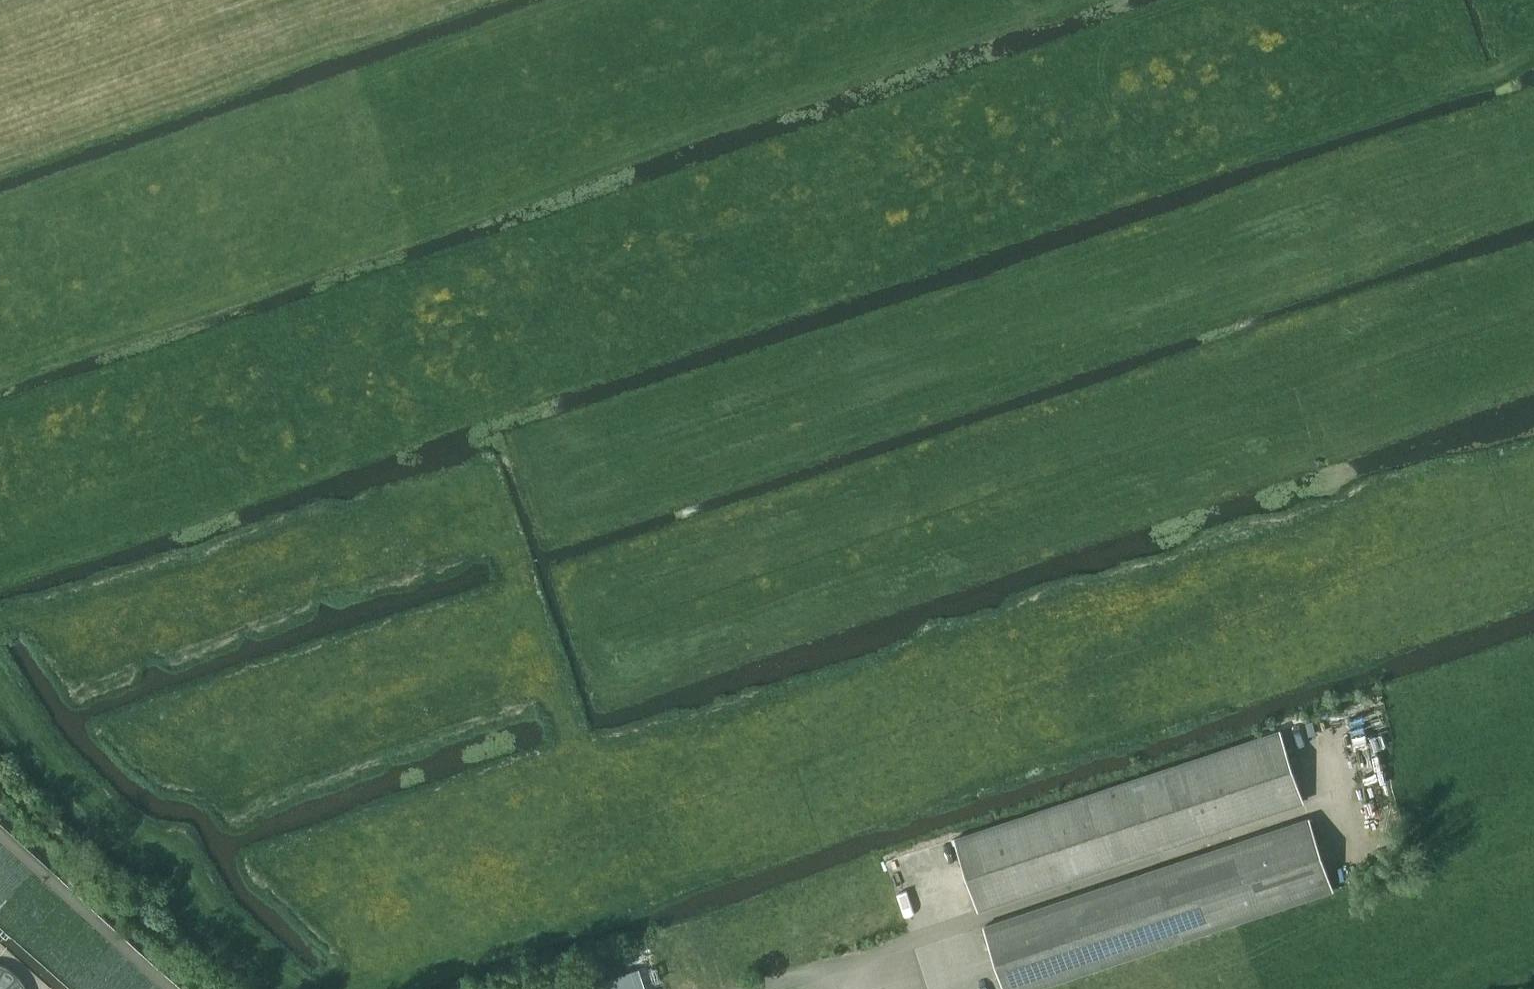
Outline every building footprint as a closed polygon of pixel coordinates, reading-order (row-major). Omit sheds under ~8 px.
[(979,907),(1305,798),(1281,727),(955,836),(979,907)] [(984,926),(1005,988),(1032,988),(1332,889),(1309,818),(984,926)] [(637,967),(572,988),(644,988),(637,967)]
